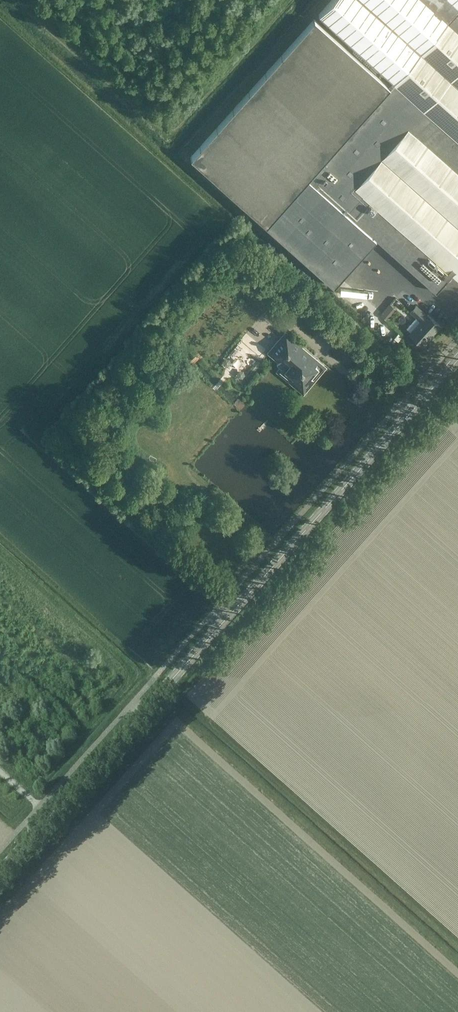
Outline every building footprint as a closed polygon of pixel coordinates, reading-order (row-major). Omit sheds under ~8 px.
[(377,239),(436,291),(452,273),(457,278),(457,0),(333,0),(319,15),(402,89),(398,93),(315,20),(192,158),(335,286),(377,239)] [(381,313),(388,318),(397,306),(390,302),(381,313)] [(429,337),(440,325),(427,314),(427,315),(416,305),(411,311),(421,321),(410,333),(423,346),(431,338),(429,337)] [(316,374),(323,365),(312,357),(311,358),(300,349),(302,346),(287,334),(270,353),(280,361),(277,364),(282,368),(278,372),(285,378),(289,373),(294,377),(291,381),(296,385),(298,383),(305,390),(317,375),(316,374)]
